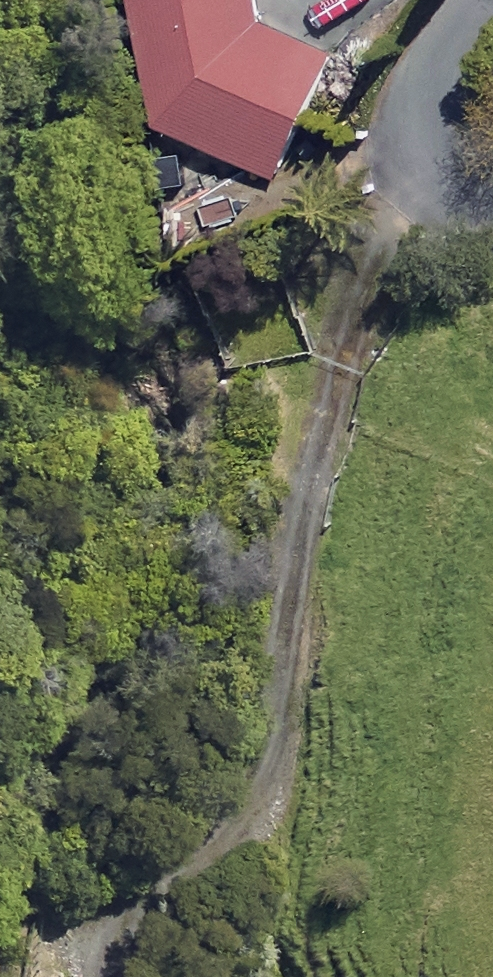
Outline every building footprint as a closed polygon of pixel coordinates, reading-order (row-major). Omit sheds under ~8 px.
[(252,0),(134,0),(156,124),(271,176),(304,80),(296,31),(259,37),(252,0)]
